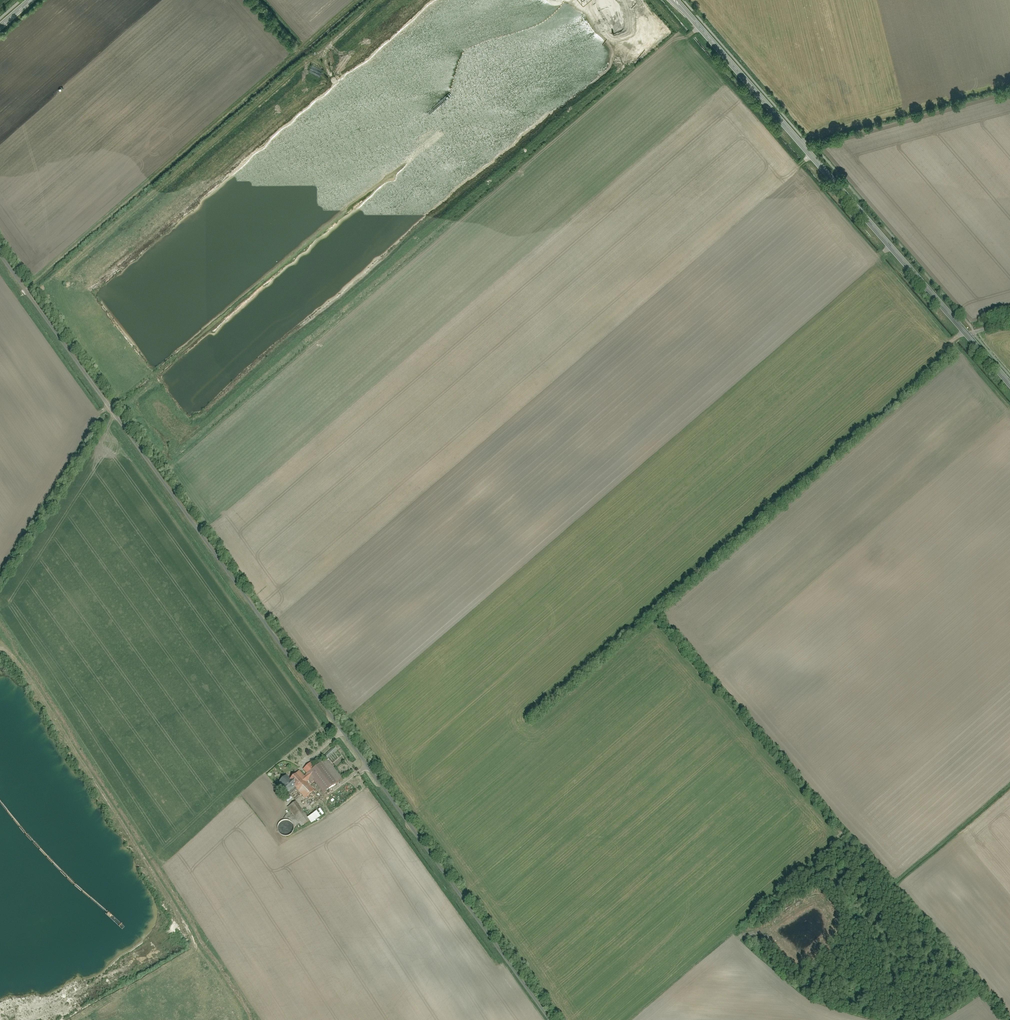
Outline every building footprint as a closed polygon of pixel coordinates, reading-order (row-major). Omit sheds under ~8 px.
[(335,747),(325,756),(328,759),(338,750),(335,747)] [(309,774),(324,794),(343,780),(328,760),(316,769),(309,774)] [(312,764),(303,770),(307,775),(309,774),(316,769),(312,764)] [(290,795),(297,789),(306,800),(316,791),(308,782),(310,779),(307,775),(304,777),(300,772),(292,779),(288,775),(279,783),(290,795)] [(321,809),(309,818),(298,802),(289,809),(302,827),(310,821),(312,824),(325,815),(321,809)] [(278,827),(278,831),(280,835),(283,836),(286,837),(290,836),(293,834),(294,831),(295,828),(294,825),(291,822),(289,821),(285,821),(282,822),(280,824),(278,827)]
